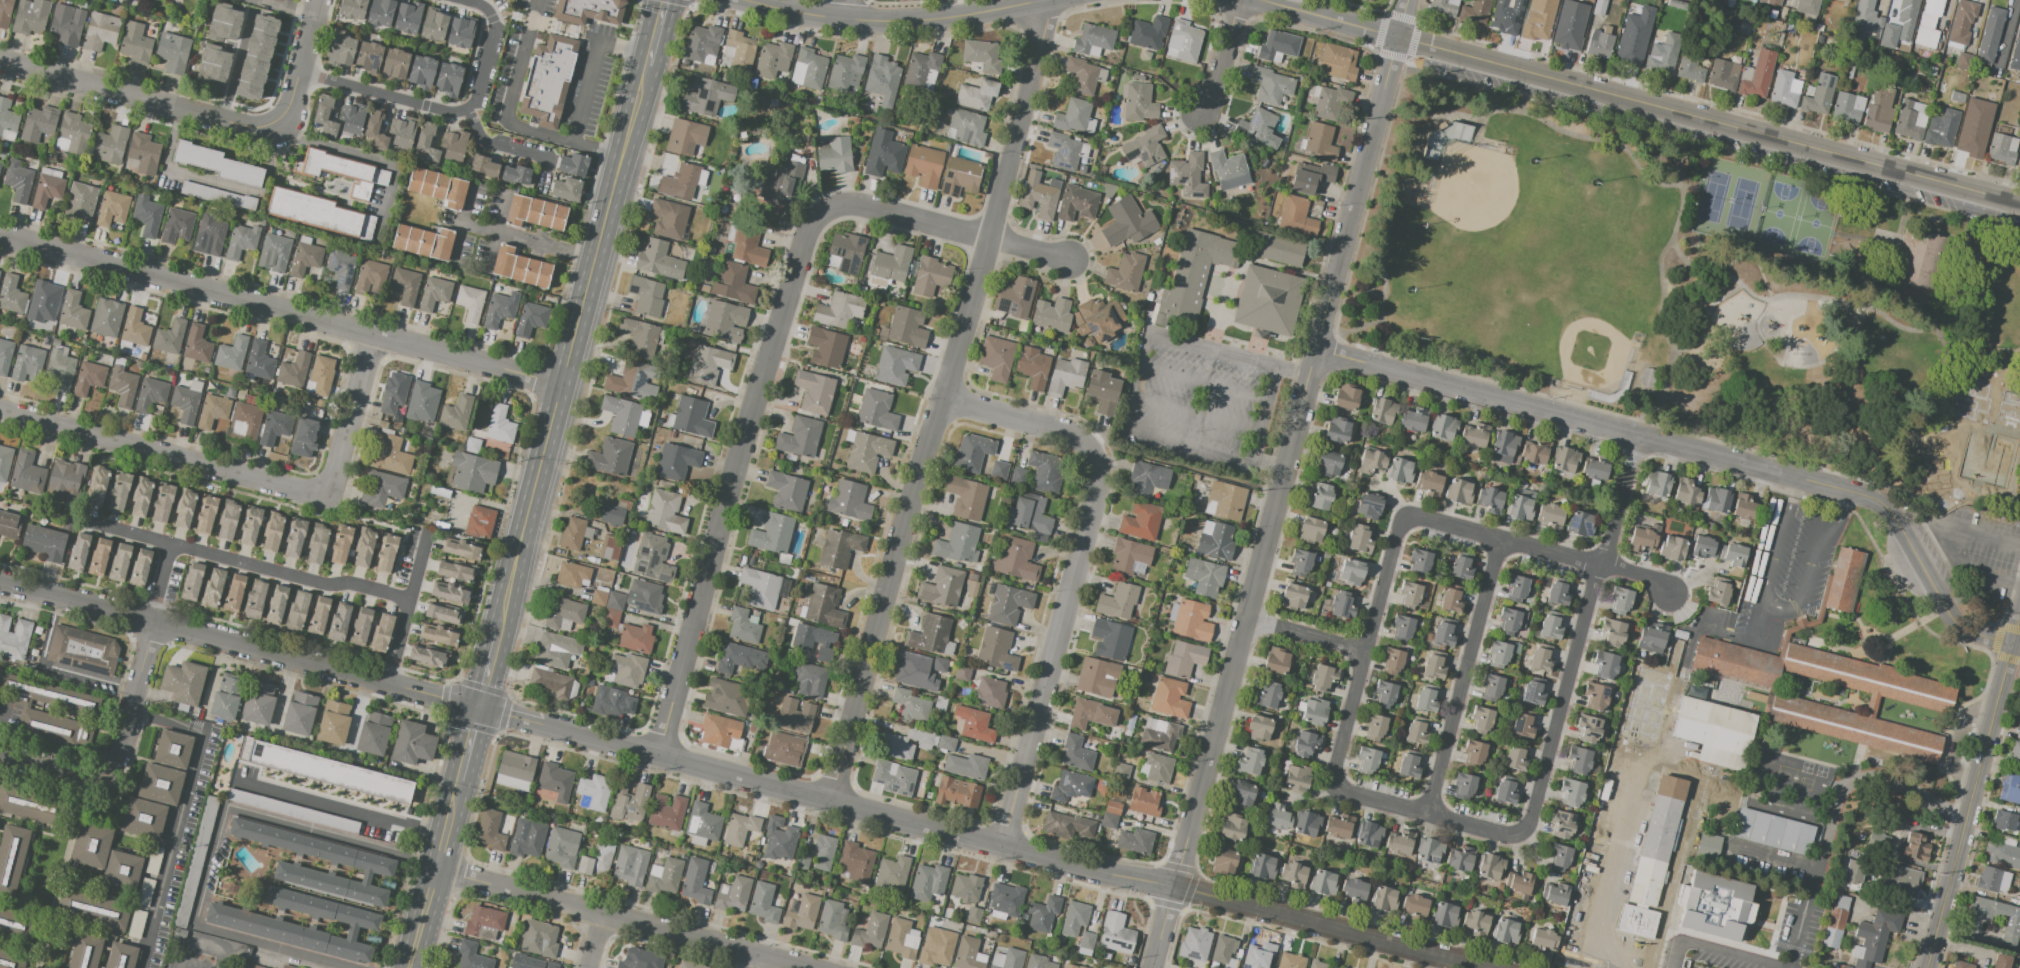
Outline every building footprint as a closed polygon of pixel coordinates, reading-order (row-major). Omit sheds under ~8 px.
[(6,29),(0,28),(0,0),(14,0),(6,29)] [(32,3),(33,0),(45,0),(52,2),(43,34),(30,30),(28,36),(11,31),(19,0),(27,0),(30,1),(30,2),(32,3)] [(339,14),(343,0),(368,0),(362,21),(353,18),(353,19),(344,16),(339,14)] [(366,21),(372,0),(394,0),(397,1),(389,27),(381,25),(381,27),(371,24),(371,22),(366,21)] [(552,18),(556,0),(626,0),(628,3),(623,6),(618,26),(584,17),(581,26),(552,18)] [(1426,13),(1430,0),(1459,0),(1454,20),(1426,13)] [(1470,22),(1470,20),(1485,24),(1491,0),(1473,0),(1471,9),(1461,6),(1457,19),(1470,22)] [(1518,38),(1529,0),(1547,0),(1557,3),(1545,45),(1518,38)] [(1551,43),(1563,0),(1567,0),(1590,6),(1578,52),(1569,50),(1570,48),(1551,43)] [(1592,13),(1594,0),(1607,0),(1603,15),(1592,13)] [(1666,5),(1668,0),(1672,0),(1686,4),(1684,10),(1666,5)] [(1758,2),(1759,0),(1782,0),(1780,8),(1758,2)] [(1795,11),(1798,0),(1800,1),(1800,0),(1820,0),(1816,16),(1795,11)] [(1851,27),(1858,0),(1875,0),(1872,12),(1876,13),(1875,18),(1883,20),(1881,28),(1873,26),(1871,32),(1851,27)] [(1895,22),(1900,0),(1920,0),(1913,27),(1895,22)] [(1912,42),(1924,0),(1944,0),(1939,17),(1935,16),(1932,28),(1938,30),(1933,48),(1912,42)] [(1947,40),(1957,0),(1965,0),(1978,4),(1974,18),(1972,17),(1970,24),(1969,23),(1966,31),(1970,32),(1966,46),(1947,40)] [(211,19),(216,1),(231,5),(230,9),(242,13),(241,18),(242,18),(240,26),(239,26),(211,19)] [(424,4),(415,34),(411,33),(411,35),(401,32),(401,30),(392,28),(400,3),(413,6),(414,1),(424,4)] [(56,3),(86,11),(77,48),(55,42),(57,36),(48,33),(56,3)] [(1495,5),(1510,9),(1507,19),(1519,22),(1515,35),(1489,28),(1495,5)] [(1989,6),(2005,11),(1991,63),(1975,59),(1989,6)] [(427,7),(435,10),(435,11),(441,13),(441,14),(449,17),(442,42),(434,39),(433,41),(424,38),(424,36),(419,35),(427,7)] [(91,11),(122,19),(115,45),(102,41),(99,52),(82,48),(91,11)] [(276,34),(276,32),(278,33),(280,22),(279,22),(280,20),(273,19),(273,17),(266,15),(266,16),(255,14),(251,28),(276,34)] [(1134,20),(1128,43),(1157,50),(1160,36),(1164,37),(1169,19),(1155,15),(1152,26),(1149,26),(1150,24),(1134,20)] [(476,21),(468,48),(464,47),(463,49),(454,46),(455,45),(445,42),(453,16),(467,20),(468,19),(476,21)] [(1174,18),(1166,47),(1177,50),(1175,58),(1194,64),(1203,31),(1187,27),(1188,22),(1174,18)] [(211,19),(239,26),(238,27),(240,27),(237,38),(236,37),(235,41),(222,38),(221,42),(206,38),(211,19)] [(2019,19),(2019,71),(2007,68),(2019,19)] [(127,20),(144,25),(141,36),(154,40),(147,66),(129,61),(130,55),(118,52),(127,20)] [(1075,37),(1079,38),(1083,23),(1117,31),(1112,51),(1090,45),(1087,56),(1072,52),(1075,37)] [(1900,27),(1894,47),(1880,43),(1886,23),(1900,27)] [(1816,24),(1826,27),(1824,32),(1814,30),(1816,24)] [(691,25),(707,30),(709,25),(723,29),(716,57),(705,54),(702,64),(682,58),(691,25)] [(1604,25),(1611,27),(1609,34),(1602,33),(1604,25)] [(1787,25),(1795,28),(1793,35),(1785,33),(1787,25)] [(1744,27),(1750,29),(1748,36),(1742,34),(1744,27)] [(276,34),(275,38),(276,39),(274,48),(248,41),(251,28),(276,34)] [(728,28),(743,32),(742,37),(757,41),(749,72),(729,67),(733,54),(722,52),(728,28)] [(1614,36),(1609,59),(1585,54),(1592,28),(1600,29),(1599,33),(1614,36)] [(1259,43),(1256,59),(1279,64),(1281,54),(1296,58),(1301,37),(1268,29),(1264,45),(1259,43)] [(161,32),(192,41),(183,77),(164,72),(166,63),(168,63),(169,60),(154,57),(161,32)] [(1649,41),(1644,61),(1664,66),(1663,71),(1675,73),(1684,37),(1665,32),(1662,44),(1649,41)] [(518,111),(536,43),(546,46),(549,33),(580,41),(569,81),(556,132),(536,126),(539,117),(518,111)] [(334,34),(339,35),(339,34),(349,37),(349,38),(357,40),(350,66),(340,63),(339,68),(326,64),(334,34)] [(1620,34),(1648,41),(1641,67),(1613,59),(1620,34)] [(1817,35),(1824,37),(1822,45),(1815,43),(1817,35)] [(248,41),(244,54),(269,60),(270,58),(271,59),(274,48),(248,41)] [(384,47),(376,76),(364,73),(365,70),(353,66),(360,41),(369,43),(370,42),(379,45),(379,46),(384,47)] [(963,41),(999,45),(997,61),(1001,61),(999,75),(983,74),(984,63),(961,61),(963,41)] [(200,61),(205,42),(220,47),(219,51),(232,54),(231,60),(232,60),(229,68),(228,68),(228,69),(200,61)] [(764,42),(778,46),(779,42),(794,46),(787,72),(779,70),(777,79),(756,74),(764,42)] [(1314,43),(1321,45),(1318,58),(1312,56),(1314,43)] [(1325,43),(1357,52),(1353,67),(1357,68),(1353,82),(1337,77),(1340,67),(1319,61),(1325,43)] [(798,46),(813,50),(812,54),(828,58),(819,91),(800,86),(806,65),(794,62),(798,46)] [(387,48),(392,49),(392,48),(403,51),(403,53),(411,55),(404,80),(393,77),(392,81),(379,77),(387,48)] [(1735,94),(1739,79),(1749,82),(1758,49),(1776,53),(1764,99),(1744,93),(1743,96),(1735,94)] [(1958,51),(1972,55),(1969,68),(1955,64),(1958,51)] [(872,53),(886,56),(885,61),(900,64),(893,98),(875,94),(879,72),(869,70),(872,53)] [(912,53),(926,56),(927,53),(942,56),(938,73),(927,71),(923,90),(904,85),(912,53)] [(1676,76),(1703,83),(1707,69),(1696,67),(1698,57),(1682,53),(1676,76)] [(269,60),(244,54),(241,67),(266,74),(267,74),(269,64),(268,64),(269,60)] [(835,55),(850,59),(851,54),(866,58),(861,75),(850,72),(844,93),(826,88),(835,55)] [(437,61),(428,91),(417,88),(418,84),(407,81),(414,55),(422,57),(423,56),(433,59),(432,60),(437,61)] [(1732,55),(1741,58),(1739,64),(1730,62),(1732,55)] [(1067,56),(1086,61),(1085,64),(1098,68),(1091,97),(1068,92),(1073,73),(1064,71),(1067,56)] [(1715,59),(1733,64),(1729,76),(1739,79),(1735,92),(1708,85),(1715,59)] [(200,61),(228,69),(226,79),(224,83),(211,80),(210,84),(195,80),(200,61)] [(463,68),(454,99),(443,95),(444,91),(433,88),(441,62),(449,64),(449,63),(460,66),(460,67),(463,68)] [(1254,66),(1250,80),(1261,83),(1261,86),(1258,85),(1255,101),(1279,107),(1282,94),(1291,97),(1296,79),(1272,73),(1272,70),(1254,66)] [(266,74),(265,76),(267,76),(264,84),(263,84),(262,86),(237,80),(241,67),(266,74)] [(1934,77),(1928,75),(1930,67),(1936,68),(1934,77)] [(1778,69),(1793,73),(1788,92),(1797,94),(1794,108),(1769,102),(1778,69)] [(677,109),(682,91),(692,94),(693,90),(690,90),(693,76),(738,87),(734,103),(719,99),(715,118),(677,109)] [(959,83),(978,88),(981,77),(1000,82),(996,97),(991,96),(987,112),(954,104),(959,83)] [(262,86),(262,90),(263,90),(260,100),(259,100),(259,101),(252,100),(252,101),(245,99),(245,98),(233,95),(237,80),(262,86)] [(1126,82),(1151,84),(1149,103),(1158,104),(1157,120),(1142,118),(1142,122),(1123,120),(1126,82)] [(1867,103),(1873,104),(1874,98),(1871,97),(1874,84),(1894,89),(1889,108),(1893,109),(1887,133),(1879,131),(1879,133),(1869,131),(1870,127),(1862,125),(1867,103)] [(1803,96),(1812,98),(1815,85),(1833,89),(1826,115),(1807,110),(1806,112),(1799,110),(1803,96)] [(1321,87),(1335,91),(1336,87),(1352,91),(1349,105),(1338,102),(1336,111),(1339,112),(1336,123),(1313,117),(1321,87)] [(1951,91),(1964,95),(1963,102),(1950,99),(1951,91)] [(1838,92),(1864,98),(1858,124),(1832,118),(1838,92)] [(320,93),(335,98),(332,109),(330,109),(327,121),(338,124),(334,138),(320,134),(322,125),(312,122),(320,93)] [(769,105),(771,96),(779,98),(777,107),(769,105)] [(13,142),(0,138),(0,136),(0,97),(12,100),(9,109),(7,108),(6,110),(21,114),(13,142)] [(1069,97),(1091,103),(1087,118),(1096,120),(1092,135),(1069,129),(1068,132),(1050,127),(1054,112),(1064,115),(1069,97)] [(1902,98),(1913,101),(1911,110),(1927,114),(1920,143),(1912,141),(1913,138),(1893,133),(1902,98)] [(367,106),(359,135),(352,133),(351,136),(340,133),(344,121),(338,120),(341,111),(343,111),(345,104),(354,106),(355,102),(367,106)] [(29,107),(42,111),(43,105),(60,109),(53,135),(40,132),(37,144),(21,139),(29,107)] [(371,106),(384,110),(377,134),(379,135),(380,133),(385,134),(384,136),(389,138),(385,153),(370,149),(373,138),(363,135),(371,106)] [(1236,125),(1239,119),(1248,123),(1257,106),(1278,117),(1269,134),(1280,140),(1275,150),(1243,135),(1246,130),(1236,125)] [(952,108),(986,117),(981,133),(986,134),(982,148),(952,140),(954,131),(947,129),(952,108)] [(1931,114),(1941,117),(1944,108),(1959,112),(1948,148),(1931,144),(1931,146),(1922,144),(1931,114)] [(64,111),(81,115),(80,121),(92,125),(84,156),(55,148),(64,111)] [(417,119),(409,148),(391,143),(394,134),(388,133),(391,124),(394,125),(395,119),(405,121),(406,116),(417,119)] [(674,118),(709,127),(704,148),(695,145),(691,158),(665,151),(674,118)] [(423,121),(437,125),(433,137),(431,136),(428,147),(440,151),(437,161),(423,157),(425,151),(415,148),(423,121)] [(1311,121),(1334,127),(1329,145),(1338,147),(1335,162),(1318,158),(1319,155),(1303,151),(1311,121)] [(1472,126),(1451,122),(1449,138),(1469,141),(1472,126)] [(1159,123),(1166,137),(1155,142),(1157,145),(1158,144),(1165,159),(1144,169),(1138,157),(1127,162),(1119,146),(1143,134),(1141,132),(1159,123)] [(129,129),(120,166),(90,158),(97,132),(108,135),(110,124),(129,129)] [(468,133),(459,163),(442,158),(445,148),(440,147),(442,138),(445,139),(447,131),(457,134),(458,130),(468,133)] [(132,131),(150,136),(148,141),(162,145),(154,177),(137,172),(138,168),(124,164),(132,131)] [(1960,137),(1968,139),(1971,131),(1987,136),(1981,157),(1972,155),(1971,157),(1955,152),(1960,137)] [(1050,132),(1068,136),(1067,140),(1081,144),(1074,173),(1050,166),(1054,149),(1046,147),(1050,132)] [(1993,132),(2018,139),(2014,152),(2017,153),(2013,167),(2005,165),(2006,162),(1987,157),(1993,132)] [(828,138),(848,136),(851,172),(833,173),(832,169),(818,170),(816,149),(829,148),(828,138)] [(872,137),(906,145),(899,174),(886,171),(887,167),(883,166),(880,177),(863,173),(872,137)] [(177,139),(190,142),(190,144),(224,153),(222,158),(264,169),(260,188),(217,177),(218,171),(185,162),(184,165),(172,162),(177,139)] [(911,144),(945,153),(935,190),(917,186),(920,174),(917,174),(916,177),(903,174),(911,144)] [(307,146),(326,151),(326,153),(376,166),(375,168),(390,172),(387,186),(372,183),(367,203),(348,198),(352,182),(357,183),(358,180),(321,170),(319,180),(299,175),(300,172),(293,171),(296,159),(303,161),(307,146)] [(1208,153),(1213,171),(1216,170),(1221,190),(1250,182),(1242,153),(1227,157),(1228,159),(1225,160),(1222,149),(1208,153)] [(1169,161),(1184,161),(1184,163),(1188,163),(1188,151),(1203,152),(1202,172),(1200,171),(1199,184),(1208,184),(1207,199),(1181,197),(1182,186),(1168,185),(1169,161)] [(556,171),(561,155),(570,158),(571,153),(589,158),(583,178),(556,171)] [(474,154),(490,158),(489,162),(500,165),(496,178),(469,170),(474,154)] [(949,156),(984,165),(976,195),(963,191),(964,187),(961,186),(958,198),(939,193),(949,156)] [(9,157),(20,160),(19,167),(34,171),(25,205),(12,202),(15,190),(12,189),(13,186),(3,184),(9,157)] [(786,160),(804,164),(800,181),(795,180),(789,207),(768,202),(769,198),(759,196),(763,180),(772,182),(775,171),(783,173),(786,160)] [(679,162),(701,167),(696,186),(694,185),(690,200),(656,192),(661,175),(672,177),(673,170),(676,171),(679,162)] [(1297,162),(1319,167),(1320,162),(1337,167),(1333,184),(1316,180),(1312,196),(1290,191),(1297,162)] [(504,166),(515,169),(516,165),(531,169),(527,185),(500,178),(504,166)] [(42,167),(62,173),(61,178),(67,180),(61,200),(52,198),(52,199),(47,198),(44,211),(31,207),(42,167)] [(413,168),(468,182),(460,212),(444,208),(446,201),(407,191),(413,168)] [(1029,169),(1040,172),(1037,184),(1059,189),(1051,222),(1036,218),(1039,203),(1032,201),(1030,210),(1019,207),(1029,169)] [(550,195),(554,179),(563,182),(565,176),(582,181),(578,194),(580,194),(577,203),(550,195)] [(72,181),(98,188),(89,222),(63,215),(72,181)] [(183,181),(243,197),(243,195),(258,199),(254,211),(241,207),(240,209),(180,193),(183,181)] [(1065,183),(1078,186),(1078,189),(1099,194),(1093,220),(1078,217),(1079,212),(1074,211),(1071,223),(1057,219),(1065,183)] [(274,187),(336,203),(335,207),(377,218),(371,241),(267,215),(274,187)] [(104,190),(130,197),(129,200),(133,201),(130,210),(127,210),(123,225),(112,222),(114,215),(111,215),(108,228),(95,225),(104,190)] [(138,193),(148,196),(147,201),(163,205),(154,239),(141,236),(144,224),(140,223),(141,221),(132,218),(138,193)] [(1127,193),(1140,214),(1148,209),(1159,227),(1132,243),(1128,236),(1109,248),(1099,231),(1114,222),(1105,207),(1127,193)] [(512,194),(568,207),(562,229),(525,221),(524,228),(505,223),(512,194)] [(1286,194),(1309,200),(1305,218),(1319,221),(1315,236),(1278,227),(1286,194)] [(652,198),(690,208),(683,232),(682,232),(679,242),(652,235),(655,221),(660,223),(661,218),(648,215),(652,198)] [(169,207),(195,214),(188,242),(177,239),(179,233),(176,232),(173,245),(160,241),(169,207)] [(201,216),(228,223),(219,258),(205,254),(209,241),(207,241),(207,239),(196,236),(201,216)] [(737,223),(760,229),(756,246),(769,249),(765,267),(731,259),(735,243),(732,242),(737,223)] [(391,247),(397,224),(438,235),(440,228),(455,232),(447,262),(391,247)] [(263,229),(261,238),(258,238),(254,251),(245,249),(245,250),(240,249),(237,262),(224,259),(233,225),(251,229),(252,226),(263,229)] [(1185,228),(1219,237),(1219,238),(1242,244),(1236,268),(1232,267),(1229,267),(1229,265),(1218,262),(1217,265),(1209,263),(1202,262),(1200,270),(1195,290),(1202,292),(1203,293),(1202,297),(1195,324),(1167,317),(1164,326),(1153,323),(1162,288),(1169,290),(1170,287),(1176,263),(1185,228)] [(1954,240),(1916,229),(1901,278),(1940,292),(1954,240)] [(846,232),(867,238),(857,276),(837,270),(840,258),(827,254),(833,233),(845,236),(846,232)] [(266,233),(291,240),(283,274),(271,271),(272,266),(269,265),(268,268),(258,266),(266,233)] [(1261,233),(1271,235),(1284,239),(1294,241),(1305,244),(1302,256),(1299,268),(1288,265),(1265,259),(1255,257),(1258,245),(1261,233)] [(301,236),(311,239),(310,244),(324,248),(319,267),(311,265),(310,268),(305,266),(302,279),(289,275),(298,241),(299,242),(301,236)] [(639,251),(643,252),(647,237),(668,242),(664,255),(685,261),(680,281),(637,270),(636,260),(639,251)] [(499,243),(514,247),(513,254),(553,265),(547,288),(491,273),(499,243)] [(875,251),(892,255),(896,243),(912,248),(903,283),(887,278),(884,290),(866,285),(875,251)] [(356,257),(347,292),(334,288),(338,275),(334,274),(334,272),(326,270),(331,250),(333,251),(334,248),(342,250),(341,253),(356,257)] [(1121,253),(1130,255),(1130,252),(1145,255),(1136,293),(1113,288),(1114,285),(1103,282),(1106,268),(1117,270),(1121,253)] [(920,255),(937,259),(937,262),(955,267),(949,289),(934,286),(931,299),(911,294),(920,255)] [(362,258),(388,265),(382,288),(370,285),(370,288),(365,286),(363,296),(353,293),(362,258)] [(724,260),(747,266),(743,283),(757,287),(753,303),(709,293),(712,282),(718,284),(724,260)] [(1202,292),(1195,290),(1200,270),(1202,262),(1209,263),(1206,275),(1202,292)] [(1247,264),(1261,267),(1282,273),(1306,279),(1301,298),(1296,316),(1290,337),(1269,331),(1261,329),(1253,327),(1232,321),(1237,300),(1242,282),(1247,264)] [(395,267),(421,274),(412,308),(399,305),(402,293),(399,292),(399,290),(389,287),(395,267)] [(25,314),(0,307),(0,291),(5,272),(19,276),(16,289),(20,290),(19,292),(27,294),(26,299),(29,300),(25,314)] [(630,275),(665,285),(661,299),(664,300),(658,319),(633,312),(638,295),(626,292),(630,275)] [(1010,287),(1013,275),(1035,281),(1025,320),(1010,316),(1010,314),(993,309),(999,284),(1010,287)] [(427,277),(453,283),(448,302),(439,299),(438,302),(435,301),(432,313),(418,310),(427,277)] [(63,288),(54,322),(27,315),(32,295),(42,298),(42,296),(46,297),(49,285),(63,288)] [(486,292),(477,326),(464,323),(467,309),(463,308),(463,306),(454,304),(459,285),(486,292)] [(67,288),(81,292),(77,305),(81,306),(80,308),(89,310),(84,329),(58,323),(67,288)] [(816,303),(829,306),(833,290),(865,298),(860,318),(849,315),(846,329),(811,321),(816,303)] [(492,293),(509,298),(511,291),(520,293),(513,319),(503,316),(502,319),(500,318),(496,331),(482,327),(492,293)] [(1037,300),(1050,303),(1049,307),(1053,308),(1056,297),(1071,301),(1068,313),(1072,314),(1067,333),(1030,324),(1037,300)] [(98,298),(124,305),(116,337),(89,330),(98,298)] [(711,299),(749,308),(744,328),(732,325),(731,327),(742,329),(739,342),(702,333),(711,299)] [(1076,307),(1092,299),(1094,303),(1100,300),(1104,306),(1116,300),(1126,320),(1118,324),(1120,328),(1113,332),(1115,337),(1096,346),(1085,323),(1076,327),(1073,314),(1078,311),(1076,307)] [(524,301),(550,308),(545,328),(536,326),(535,327),(531,326),(528,339),(514,336),(524,301)] [(895,305),(926,313),(923,325),(918,324),(917,328),(928,331),(923,349),(886,339),(895,305)] [(129,306),(142,309),(138,321),(143,323),(142,325),(151,327),(146,347),(120,340),(129,306)] [(187,321),(178,354),(149,347),(151,339),(153,340),(156,329),(165,332),(166,329),(171,330),(174,317),(187,321)] [(621,317),(664,328),(655,361),(632,355),(637,337),(616,332),(621,317)] [(191,321),(204,324),(201,338),(206,339),(205,342),(214,344),(209,363),(182,356),(191,321)] [(810,325),(822,328),(822,329),(848,336),(839,371),(809,363),(813,349),(816,350),(817,347),(806,344),(810,325)] [(880,327),(887,328),(885,340),(878,338),(880,327)] [(1269,331),(1261,329),(1253,327),(1251,336),(1266,341),(1269,331)] [(249,337),(240,370),(213,363),(218,345),(219,345),(220,344),(232,347),(235,334),(249,337)] [(985,335),(1016,343),(1005,384),(989,380),(992,369),(988,367),(988,365),(978,363),(985,335)] [(50,337),(48,346),(42,344),(44,336),(50,337)] [(7,377),(0,375),(0,338),(16,342),(7,377)] [(253,338),(269,342),(265,357),(276,360),(271,379),(244,372),(253,338)] [(883,342),(881,348),(869,345),(870,339),(883,342)] [(19,344),(46,351),(42,367),(32,364),(30,370),(27,369),(24,382),(10,378),(19,344)] [(735,355),(730,371),(716,368),(716,370),(718,370),(713,388),(686,381),(696,344),(735,355)] [(882,345),(921,355),(917,372),(904,369),(903,374),(907,375),(904,388),(873,379),(882,345)] [(1022,345),(1039,349),(1038,354),(1051,358),(1043,393),(1027,390),(1031,377),(1021,374),(1022,372),(1016,371),(1022,345)] [(52,347),(62,350),(61,355),(77,359),(68,393),(56,390),(59,378),(55,376),(55,374),(46,372),(52,347)] [(310,354),(301,388),(276,381),(281,361),(290,364),(291,362),(294,363),(298,351),(310,354)] [(315,354),(336,359),(326,398),(305,393),(315,354)] [(1056,358),(1069,362),(1070,358),(1088,363),(1081,388),(1074,386),(1073,389),(1064,386),(1060,399),(1046,395),(1056,358)] [(609,374),(620,377),(624,359),(648,365),(643,383),(657,386),(654,401),(605,390),(609,374)] [(82,361),(107,367),(103,386),(93,383),(92,386),(89,385),(86,398),(73,395),(82,361)] [(114,364),(124,366),(122,371),(139,375),(130,408),(117,405),(120,393),(116,392),(116,391),(108,389),(114,364)] [(1649,387),(1655,371),(1643,367),(1637,383),(1649,387)] [(797,369),(836,380),(826,417),(799,409),(803,393),(806,394),(807,390),(793,386),(797,369)] [(1092,369),(1109,373),(1108,377),(1122,381),(1112,417),(1096,413),(1099,402),(1084,398),(1092,369)] [(390,375),(410,380),(403,407),(396,405),(394,415),(378,411),(385,385),(387,385),(390,375)] [(143,377),(171,384),(166,404),(155,401),(154,403),(150,402),(146,415),(134,412),(143,377)] [(1997,385),(2019,392),(2019,411),(2010,408),(2008,416),(1985,410),(1988,402),(1966,396),(1971,378),(1997,385)] [(175,386),(189,389),(192,379),(202,382),(200,392),(201,392),(192,427),(179,423),(182,411),(176,409),(177,407),(170,405),(175,386)] [(414,381),(428,385),(424,397),(428,398),(427,401),(436,403),(431,422),(405,415),(414,381)] [(1341,383),(1351,385),(1350,388),(1360,391),(1355,411),(1332,405),(1337,388),(1339,389),(1341,383)] [(228,386),(236,388),(234,397),(226,395),(228,386)] [(865,388),(892,395),(888,410),(887,410),(887,412),(899,416),(895,433),(873,427),(874,425),(856,420),(865,388)] [(239,390),(245,392),(243,399),(237,398),(239,390)] [(205,393),(232,400),(227,420),(217,418),(216,420),(212,419),(209,432),(196,428),(205,393)] [(473,397),(464,431),(438,424),(443,405),(452,407),(453,405),(457,406),(460,393),(473,397)] [(603,395),(642,405),(640,411),(649,414),(645,427),(637,425),(633,439),(607,432),(611,417),(613,417),(615,413),(599,409),(603,395)] [(680,395),(707,403),(703,420),(715,423),(710,439),(670,428),(671,427),(664,426),(668,413),(674,415),(680,395)] [(1376,398),(1379,399),(1380,397),(1394,400),(1393,403),(1400,405),(1396,418),(1393,417),(1391,425),(1370,419),(1372,413),(1369,412),(1372,400),(1375,401),(1376,398)] [(317,399),(324,401),(323,407),(316,405),(317,399)] [(237,401),(263,408),(254,444),(227,437),(237,401)] [(493,402),(507,406),(504,418),(508,420),(507,422),(516,424),(512,443),(484,436),(493,402)] [(155,406),(163,408),(162,414),(153,412),(155,406)] [(1402,412),(1406,413),(1407,410),(1417,413),(1418,406),(1430,409),(1425,432),(1398,426),(1402,412)] [(268,411),(293,417),(288,436),(279,434),(278,436),(274,435),(271,449),(258,446),(268,411)] [(1435,413),(1455,418),(1454,420),(1459,421),(1455,435),(1452,435),(1450,441),(1430,436),(1432,428),(1430,428),(1435,413)] [(778,432),(792,435),(793,433),(790,432),(795,414),(822,422),(812,459),(774,448),(778,432)] [(1332,415),(1341,418),(1340,420),(1351,423),(1346,444),(1339,442),(1339,444),(1324,440),(1326,435),(1324,434),(1326,424),(1330,425),(1332,415)] [(300,417),(320,422),(315,443),(316,444),(314,452),(312,451),(310,459),(290,454),(300,417)] [(387,429),(378,426),(379,420),(388,422),(387,429)] [(401,424),(399,431),(392,430),(394,422),(401,424)] [(1462,428),(1466,429),(1467,426),(1477,428),(1478,423),(1490,425),(1484,448),(1483,447),(1482,451),(1463,446),(1465,440),(1460,439),(1462,428)] [(1944,427),(1950,483),(1942,484),(1941,476),(1936,476),(1937,487),(1963,485),(1957,426),(1944,427)] [(470,428),(485,432),(483,441),(468,437),(470,428)] [(1495,430),(1499,432),(1499,429),(1516,434),(1515,438),(1519,439),(1515,451),(1513,450),(1511,458),(1492,452),(1494,446),(1492,446),(1494,438),(1493,438),(1495,430)] [(855,431),(895,442),(890,458),(876,454),(875,457),(877,458),(873,475),(845,468),(855,431)] [(377,432),(402,438),(398,451),(414,455),(408,476),(368,466),(371,455),(379,457),(381,450),(378,449),(378,447),(373,446),(377,432)] [(966,433),(997,441),(993,456),(983,453),(978,475),(951,467),(955,450),(957,451),(961,435),(966,433)] [(604,436),(632,443),(623,476),(584,466),(588,451),(601,454),(602,451),(600,451),(604,436)] [(467,439),(481,442),(478,454),(464,451),(467,439)] [(1519,455),(1520,448),(1524,449),(1526,444),(1535,447),(1536,440),(1550,443),(1544,465),(1533,462),(1533,464),(1523,462),(1524,457),(1519,455)] [(662,442),(702,452),(698,468),(685,465),(682,478),(677,477),(675,482),(654,476),(662,442)] [(1555,445),(1576,450),(1576,452),(1580,453),(1577,468),(1574,467),(1572,474),(1553,469),(1553,466),(1550,466),(1555,445)] [(6,481),(0,479),(0,446),(14,450),(6,481)] [(19,447),(35,451),(31,465),(47,470),(41,495),(21,490),(19,498),(9,495),(11,487),(8,486),(19,447)] [(1326,449),(1338,452),(1337,455),(1343,456),(1338,476),(1332,474),(1331,477),(1316,473),(1318,465),(1316,465),(1319,453),(1324,455),(1326,449)] [(1362,449),(1370,451),(1370,449),(1382,452),(1381,455),(1386,457),(1382,473),(1371,471),(1370,475),(1357,472),(1362,449)] [(1029,450),(1060,458),(1058,468),(1060,469),(1057,481),(1060,482),(1056,495),(1030,488),(1036,467),(1025,465),(1029,450)] [(454,451),(500,463),(494,486),(484,484),(481,495),(445,485),(454,451)] [(1390,456),(1405,459),(1405,461),(1412,462),(1411,470),(1413,470),(1410,484),(1384,478),(1387,462),(1389,462),(1390,456)] [(1584,461),(1588,462),(1589,459),(1598,461),(1599,456),(1608,458),(1607,464),(1609,464),(1605,481),(1598,479),(1598,481),(1584,478),(1585,474),(1581,473),(1584,461)] [(993,459),(1010,464),(1005,482),(988,477),(993,459)] [(1133,460),(1172,470),(1167,490),(1153,486),(1150,500),(1130,495),(1133,479),(1129,478),(1133,460)] [(55,462),(71,466),(72,462),(86,466),(76,504),(51,497),(54,486),(49,485),(55,462)] [(1013,466),(1029,471),(1025,486),(1009,482),(1013,466)] [(110,471),(101,506),(89,503),(92,491),(91,491),(96,470),(99,471),(100,468),(110,471)] [(368,468),(407,478),(402,500),(387,496),(383,509),(359,503),(368,468)] [(769,470),(809,481),(800,514),(771,506),(772,504),(771,504),(774,494),(775,494),(776,491),(777,492),(778,489),(764,485),(769,470)] [(1418,472),(1422,473),(1422,471),(1443,476),(1437,500),(1423,496),(1425,491),(1414,488),(1418,472)] [(1647,471),(1653,473),(1653,471),(1668,475),(1668,477),(1672,478),(1669,492),(1665,491),(1663,499),(1644,494),(1646,485),(1644,485),(1647,471)] [(132,475),(123,513),(108,509),(111,496),(109,496),(111,489),(114,490),(118,473),(124,474),(124,473),(132,475)] [(949,475),(987,485),(977,523),(947,515),(952,497),(955,498),(956,494),(945,491),(949,475)] [(138,477),(145,478),(144,480),(153,482),(144,518),(128,514),(138,477)] [(838,478),(867,485),(862,503),(873,505),(869,521),(825,510),(829,495),(834,496),(838,478)] [(1677,483),(1681,484),(1682,478),(1694,480),(1692,486),(1702,488),(1698,503),(1694,503),(1694,504),(1691,503),(1690,505),(1680,503),(1681,500),(1673,499),(1677,483)] [(1449,479),(1471,484),(1470,490),(1473,491),(1470,503),(1467,502),(1466,506),(1447,501),(1447,499),(1445,499),(1449,479)] [(1212,480),(1247,489),(1239,522),(1204,513),(1212,480)] [(1310,507),(1326,511),(1328,501),(1331,502),(1333,494),(1330,493),(1332,485),(1321,483),(1320,487),(1317,486),(1314,495),(1308,493),(1306,502),(1311,504),(1310,507)] [(162,484),(168,485),(168,484),(175,486),(166,524),(152,520),(155,508),(153,507),(155,500),(157,501),(162,484)] [(432,486),(450,490),(448,498),(430,493),(432,486)] [(1478,488),(1484,490),(1485,487),(1505,492),(1500,512),(1496,511),(1495,515),(1486,513),(1487,507),(1477,504),(1478,500),(1476,500),(1478,488)] [(1708,488),(1714,490),(1714,487),(1728,491),(1727,494),(1731,495),(1725,516),(1704,510),(1706,503),(1704,502),(1708,488)] [(653,488),(681,495),(677,513),(673,512),(672,515),(687,519),(683,535),(644,525),(653,488)] [(183,492),(186,493),(187,490),(197,493),(187,530),(175,527),(178,514),(175,513),(177,505),(179,506),(183,492)] [(1364,492),(1383,497),(1377,522),(1361,518),(1362,515),(1354,513),(1358,495),(1363,496),(1364,492)] [(1736,493),(1751,496),(1749,503),(1756,504),(1755,508),(1760,509),(1757,520),(1749,519),(1749,522),(1739,520),(1740,517),(1731,515),(1736,493)] [(219,499),(210,535),(195,531),(198,519),(197,519),(199,511),(202,512),(203,506),(200,505),(203,494),(219,499)] [(1513,494),(1532,499),(1530,507),(1533,508),(1530,522),(1519,519),(1518,521),(1506,518),(1507,516),(1504,516),(1508,499),(1511,500),(1513,494)] [(1017,496),(1033,500),(1034,495),(1046,498),(1042,513),(1041,513),(1041,516),(1053,519),(1049,536),(1048,535),(1046,543),(1034,540),(1036,531),(1010,524),(1010,523),(1005,522),(1009,507),(1014,508),(1017,496)] [(224,498),(240,502),(231,541),(218,538),(223,519),(219,518),(224,498)] [(601,502),(616,506),(618,498),(632,502),(629,511),(625,510),(621,527),(600,521),(602,513),(599,512),(601,502)] [(1133,500),(1162,507),(1154,542),(1117,533),(1121,515),(1133,518),(1134,516),(1129,514),(1133,500)] [(1544,503),(1547,503),(1547,501),(1556,504),(1555,506),(1564,508),(1559,531),(1547,528),(1548,522),(1537,520),(1538,515),(1536,515),(1538,504),(1544,505),(1544,503)] [(247,505),(262,509),(253,546),(240,543),(243,532),(240,532),(242,524),(244,525),(245,521),(243,520),(247,505)] [(472,505),(496,512),(489,540),(463,533),(468,513),(469,514),(472,505)] [(17,540),(0,536),(0,510),(23,516),(17,540)] [(1573,510),(1592,515),(1591,521),(1595,522),(1591,537),(1579,534),(1579,536),(1569,534),(1570,531),(1565,530),(1569,514),(1572,515),(1573,510)] [(270,511),(276,513),(275,515),(285,517),(276,552),(264,549),(267,535),(264,534),(270,511)] [(767,512),(794,518),(786,554),(746,545),(749,529),(765,533),(766,530),(763,529),(767,512)] [(65,514),(75,517),(72,530),(62,527),(65,514)] [(564,523),(567,524),(569,516),(586,520),(579,551),(558,547),(559,544),(557,543),(559,533),(561,533),(564,523)] [(1325,522),(1319,542),(1315,541),(1313,545),(1298,540),(1299,535),(1297,535),(1301,522),(1304,523),(1306,516),(1325,522)] [(841,517),(848,519),(847,526),(839,524),(841,517)] [(294,519),(299,520),(300,519),(307,521),(297,558),(281,554),(283,549),(285,550),(287,543),(284,542),(286,535),(291,536),(293,529),(291,529),(294,519)] [(952,521),(979,528),(974,550),(978,551),(975,563),(971,562),(971,563),(958,560),(958,562),(930,555),(934,540),(948,543),(949,539),(947,539),(952,521)] [(1213,522),(1235,527),(1231,541),(1235,542),(1230,561),(1195,552),(1200,532),(1201,532),(1204,521),(1213,523),(1213,522)] [(314,522),(321,524),(321,527),(330,529),(320,566),(307,562),(310,553),(306,552),(314,522)] [(27,523),(67,534),(59,564),(43,560),(44,555),(20,549),(27,523)] [(338,523),(353,527),(343,564),(331,561),(334,549),(331,548),(333,542),(336,543),(337,538),(334,537),(338,523)] [(1352,523),(1367,527),(1366,531),(1369,531),(1367,538),(1374,540),(1370,555),(1365,554),(1365,553),(1347,548),(1350,538),(1348,538),(1349,532),(1350,532),(1352,523)] [(1631,529),(1640,531),(1641,529),(1651,531),(1650,534),(1653,534),(1653,536),(1657,537),(1653,552),(1638,549),(1637,554),(1626,551),(1631,529)] [(826,530),(840,533),(841,531),(866,537),(862,553),(849,549),(848,553),(850,553),(845,572),(818,565),(826,530)] [(362,531),(366,532),(366,531),(376,533),(367,569),(355,566),(359,552),(357,552),(362,531)] [(91,535),(81,573),(72,571),(73,569),(66,567),(70,555),(73,556),(79,532),(91,535)] [(399,536),(389,575),(376,571),(379,558),(377,558),(378,551),(381,552),(383,544),(380,543),(383,532),(399,536)] [(642,532),(671,539),(665,561),(661,560),(660,563),(675,567),(672,579),(671,583),(631,573),(642,532)] [(604,534),(622,539),(616,562),(598,557),(604,534)] [(1006,535),(1034,542),(1030,560),(1030,561),(1026,560),(1026,563),(1040,566),(1040,567),(1036,582),(992,572),(996,551),(1002,553),(1006,535)] [(1666,535),(1685,540),(1685,542),(1686,543),(1685,547),(1687,548),(1683,562),(1678,560),(1677,562),(1663,559),(1664,556),(1658,554),(1661,541),(1664,542),(1666,535)] [(1693,535),(1712,540),(1711,543),(1715,544),(1715,545),(1718,546),(1715,559),(1704,557),(1703,560),(1690,557),(1693,543),(1691,543),(1693,535)] [(99,537),(111,540),(102,576),(87,572),(90,559),(93,560),(99,537)] [(442,551),(446,537),(458,540),(458,538),(484,545),(479,562),(462,558),(463,556),(442,551)] [(1116,537),(1154,547),(1148,570),(1144,569),(1143,575),(1133,572),(1132,577),(1110,571),(1115,554),(1111,553),(1116,537)] [(132,546),(123,583),(107,579),(111,566),(114,566),(120,543),(132,546)] [(1721,545),(1718,559),(1729,561),(1728,566),(1742,570),(1745,558),(1747,558),(1750,548),(1729,543),(1729,545),(1726,544),(1726,546),(1721,545)] [(152,552),(143,588),(128,584),(132,571),(134,571),(140,548),(152,552)] [(1293,549),(1314,555),(1310,569),(1307,569),(1305,578),(1290,574),(1293,563),(1289,562),(1293,549)] [(1410,549),(1431,555),(1425,575),(1423,574),(1421,578),(1408,574),(1411,563),(1407,562),(1410,549)] [(1862,556),(1848,614),(1824,608),(1839,550),(1862,556)] [(1452,556),(1469,560),(1467,568),(1472,569),(1469,582),(1447,577),(1452,556)] [(1188,557),(1227,567),(1222,585),(1216,584),(1212,599),(1192,595),(1196,581),(1183,578),(1188,557)] [(1344,563),(1345,559),(1364,563),(1362,568),(1365,569),(1362,581),(1359,580),(1358,587),(1344,583),(1345,580),(1338,579),(1342,562),(1344,563)] [(440,561),(452,564),(453,561),(478,567),(476,576),(475,576),(473,583),(437,574),(440,561)] [(561,562),(592,570),(588,587),(580,585),(579,589),(560,584),(560,583),(556,582),(561,562)] [(205,567),(196,602),(179,598),(183,585),(185,585),(191,563),(205,567)] [(937,565),(964,572),(954,609),(915,599),(920,582),(935,586),(935,583),(932,582),(937,565)] [(743,567),(781,577),(772,612),(745,605),(750,586),(738,583),(743,567)] [(226,572),(216,607),(200,603),(203,591),(207,592),(213,569),(226,572)] [(969,573),(978,575),(976,582),(979,583),(975,597),(963,593),(969,573)] [(246,577),(237,611),(222,608),(227,589),(231,590),(235,574),(246,577)] [(1506,574),(1528,580),(1523,596),(1520,596),(1518,604),(1505,600),(1509,589),(1505,588),(1507,583),(1504,582),(1506,574)] [(1707,591),(1709,592),(1710,588),(1711,588),(1715,576),(1728,579),(1727,584),(1729,584),(1728,588),(1730,588),(1725,607),(1715,605),(1715,602),(1705,600),(1707,591)] [(267,582),(258,619),(242,615),(248,590),(250,591),(253,578),(267,582)] [(632,579),(662,587),(660,594),(664,595),(659,615),(633,608),(637,595),(629,593),(632,579)] [(430,595),(433,581),(447,584),(447,582),(471,589),(467,604),(430,595)] [(1117,581),(1140,587),(1135,606),(1132,606),(1128,621),(1094,612),(1099,594),(1112,597),(1117,581)] [(1402,581),(1423,586),(1418,603),(1416,602),(1414,610),(1400,606),(1403,595),(1398,594),(1402,581)] [(1550,581),(1566,586),(1564,593),(1566,594),(1565,598),(1568,599),(1566,608),(1544,603),(1550,581)] [(812,582),(840,589),(836,607),(833,606),(832,609),(847,613),(843,630),(803,620),(803,618),(798,616),(801,606),(806,607),(812,582)] [(1282,607),(1295,610),(1295,607),(1303,609),(1308,588),(1287,583),(1285,589),(1284,588),(1281,600),(1284,601),(1282,607)] [(994,584),(1035,593),(1031,610),(1017,606),(1016,609),(1018,610),(1014,628),(985,621),(994,584)] [(288,588),(279,623),(264,619),(267,609),(271,610),(277,585),(288,588)] [(1613,586),(1634,591),(1629,609),(1627,608),(1625,616),(1609,612),(1612,602),(1609,601),(1613,586)] [(1444,587),(1460,591),(1458,599),(1463,601),(1460,614),(1439,609),(1444,587)] [(593,589),(608,593),(605,607),(590,603),(593,589)] [(310,594),(301,629),(284,625),(290,603),(294,604),(297,590),(310,594)] [(1333,596),(1335,596),(1335,594),(1336,594),(1337,590),(1348,593),(1347,597),(1351,598),(1350,605),(1356,606),(1353,620),(1330,614),(1333,604),(1331,603),(1333,596)] [(610,593),(606,607),(622,611),(626,597),(610,593)] [(553,596),(587,605),(582,624),(572,622),(569,631),(559,628),(558,630),(545,627),(553,596)] [(330,600),(321,635),(306,631),(312,610),(315,611),(318,597),(330,600)] [(1179,598),(1210,606),(1207,620),(1201,619),(1201,621),(1214,624),(1209,643),(1170,633),(1179,598)] [(1427,601),(1425,609),(1418,607),(1420,599),(1427,601)] [(352,605),(342,643),(326,639),(331,620),(333,621),(338,601),(352,605)] [(428,602),(440,605),(441,604),(464,610),(460,626),(424,617),(428,602)] [(732,606),(748,610),(745,622),(761,626),(757,645),(728,638),(732,622),(729,621),(732,606)] [(373,610),(364,647),(348,643),(354,619),(357,620),(360,607),(373,610)] [(1501,607),(1521,612),(1517,629),(1514,629),(1512,637),(1498,633),(1502,621),(1498,620),(1501,607)] [(602,626),(606,609),(622,613),(617,630),(602,626)] [(921,631),(920,630),(924,612),(952,619),(943,654),(931,651),(931,653),(903,646),(907,631),(921,634),(921,631)] [(24,661),(0,655),(0,613),(11,616),(7,632),(13,634),(17,618),(34,622),(24,661)] [(394,617),(384,655),(368,651),(375,625),(380,626),(383,614),(394,617)] [(1394,614),(1415,619),(1412,635),(1408,634),(1406,643),(1392,639),(1395,628),(1391,627),(1394,614)] [(1546,614),(1560,618),(1557,626),(1563,627),(1560,641),(1538,635),(1542,618),(1544,618),(1546,614)] [(1095,618),(1132,628),(1123,663),(1093,655),(1097,641),(1101,642),(1101,639),(1090,636),(1095,618)] [(1602,623),(1606,624),(1608,619),(1626,623),(1624,630),(1626,630),(1622,645),(1618,644),(1617,648),(1601,644),(1603,635),(1599,634),(1602,623)] [(1439,622),(1453,625),(1452,633),(1456,634),(1453,648),(1431,642),(1435,625),(1438,626),(1439,622)] [(623,624),(640,629),(642,623),(652,626),(649,636),(653,637),(648,655),(617,647),(623,624)] [(796,623),(838,633),(836,645),(829,643),(827,648),(834,650),(830,664),(815,661),(819,644),(812,643),(810,652),(791,647),(796,623)] [(1645,627),(1654,629),(1655,623),(1667,626),(1662,650),(1641,646),(1642,642),(1638,641),(1641,629),(1645,630),(1645,627)] [(56,624),(121,640),(112,676),(47,660),(56,624)] [(424,624),(435,627),(436,625),(460,631),(456,648),(420,639),(424,624)] [(985,626),(1012,632),(1008,650),(1006,650),(1006,654),(1019,657),(1015,672),(976,663),(985,626)] [(541,631),(558,636),(555,647),(569,651),(565,670),(537,663),(541,645),(538,644),(541,631)] [(1697,636),(1781,658),(1774,687),(1769,688),(1689,665),(1697,636)] [(1174,640),(1209,649),(1204,667),(1192,664),(1188,680),(1162,673),(1167,655),(1170,656),(1174,640)] [(1492,640),(1511,645),(1506,665),(1502,664),(1501,668),(1488,665),(1491,654),(1488,653),(1492,640)] [(725,642),(767,653),(763,670),(750,667),(749,669),(733,665),(729,677),(715,673),(718,660),(720,660),(725,642)] [(1955,687),(1948,714),(1879,696),(1873,719),(1942,737),(1935,765),(1866,747),(1822,735),(1767,721),(1774,693),(1863,716),(1869,694),(1780,670),(1787,643),(1955,687)] [(408,659),(411,645),(425,648),(425,645),(450,652),(445,669),(408,659)] [(1265,657),(1268,657),(1270,646),(1284,649),(1284,652),(1290,654),(1285,675),(1262,670),(1265,657)] [(1535,646),(1549,650),(1547,657),(1552,659),(1548,672),(1538,669),(1537,672),(1527,669),(1532,649),(1534,650),(1535,646)] [(966,648),(974,650),(972,660),(963,658),(966,648)] [(1382,650),(1387,651),(1387,649),(1404,653),(1400,672),(1396,671),(1395,677),(1381,674),(1384,662),(1379,661),(1382,650)] [(1594,657),(1600,659),(1602,651),(1619,655),(1616,666),(1618,666),(1616,674),(1614,674),(1613,677),(1611,676),(1610,680),(1595,677),(1598,665),(1592,664),(1594,657)] [(647,659),(641,685),(638,684),(636,689),(604,681),(611,654),(624,657),(625,654),(647,659)] [(1426,657),(1428,658),(1429,654),(1443,658),(1441,665),(1447,666),(1444,679),(1421,673),(1426,657)] [(1083,656),(1119,665),(1110,699),(1074,690),(1083,656)] [(935,657),(948,660),(945,673),(932,670),(935,657)] [(207,667),(198,706),(171,700),(173,693),(159,689),(165,664),(179,668),(181,661),(207,667)] [(902,661),(920,665),(918,670),(934,674),(929,692),(904,686),(904,684),(896,681),(902,661)] [(795,666),(799,667),(800,662),(829,670),(820,700),(798,694),(801,682),(795,681),(796,676),(793,675),(795,666)] [(958,663),(972,666),(968,683),(954,680),(958,663)] [(1316,664),(1334,668),(1333,672),(1339,673),(1336,683),(1331,682),(1328,694),(1312,690),(1313,686),(1311,686),(1312,682),(1311,682),(1313,673),(1314,673),(1316,664)] [(1638,664),(1663,670),(1657,694),(1632,688),(1638,664)] [(532,667),(573,678),(567,702),(554,699),(556,692),(528,685),(532,667)] [(222,672),(245,678),(234,722),(209,716),(216,691),(218,691),(222,672)] [(1482,672),(1503,677),(1499,697),(1496,696),(1494,702),(1480,699),(1483,687),(1479,686),(1482,672)] [(100,697),(96,715),(0,691),(4,673),(100,697)] [(980,676),(1006,682),(1003,692),(1006,693),(1002,709),(972,702),(975,689),(977,690),(980,676)] [(1158,676),(1187,684),(1184,696),(1179,695),(1178,699),(1190,703),(1186,720),(1149,710),(1158,676)] [(1530,676),(1544,679),(1541,691),(1545,692),(1542,705),(1522,701),(1526,683),(1528,684),(1530,676)] [(710,677),(750,687),(748,695),(753,696),(750,709),(746,708),(744,719),(702,708),(705,694),(710,695),(711,690),(707,689),(710,677)] [(252,680),(278,686),(268,725),(242,719),(252,680)] [(1257,690),(1253,704),(1275,710),(1277,703),(1279,703),(1282,693),(1280,692),(1281,688),(1279,688),(1280,684),(1268,681),(1267,685),(1264,684),(1262,692),(1257,690)] [(1381,681),(1398,685),(1394,703),(1390,702),(1388,709),(1375,706),(1378,694),(1374,693),(1376,682),(1381,683),(1381,681)] [(1591,691),(1593,683),(1609,687),(1606,697),(1608,698),(1606,706),(1604,706),(1604,708),(1602,708),(1601,712),(1586,708),(1589,697),(1583,695),(1585,689),(1591,691)] [(1683,696),(1686,697),(1689,684),(1706,689),(1703,701),(1760,716),(1745,773),(1696,760),(1700,746),(1671,739),(1683,696)] [(598,685),(590,713),(619,721),(622,713),(632,716),(637,699),(626,696),(627,693),(598,685)] [(1420,686),(1434,691),(1432,698),(1438,700),(1435,713),(1414,707),(1420,686)] [(895,687),(911,691),(910,696),(932,702),(926,723),(910,719),(909,723),(898,720),(902,705),(891,702),(895,687)] [(318,697),(309,736),(281,729),(288,701),(291,702),(294,691),(318,697)] [(1747,691),(1766,696),(1764,703),(1745,698),(1747,691)] [(1645,697),(1638,726),(1623,722),(1630,693),(1645,697)] [(783,695),(797,699),(794,710),(800,711),(803,702),(816,705),(809,733),(775,725),(783,695)] [(947,698),(944,711),(935,709),(938,696),(947,698)] [(1076,697),(1118,708),(1113,727),(1086,720),(1083,731),(1068,727),(1076,697)] [(1306,698),(1317,701),(1318,699),(1328,702),(1321,727),(1308,724),(1308,722),(1301,720),(1306,698)] [(326,699),(352,706),(342,746),(316,739),(326,699)] [(962,706),(990,714),(986,728),(996,731),(993,744),(960,735),(964,719),(959,718),(962,706)] [(1473,706),(1496,711),(1491,732),(1485,731),(1484,736),(1471,733),(1474,719),(1470,718),(1473,706)] [(22,707),(79,721),(73,746),(16,732),(22,707)] [(393,718),(383,756),(356,749),(365,711),(393,718)] [(704,713),(743,723),(738,740),(730,738),(727,749),(700,742),(704,727),(700,726),(704,713)] [(1367,713),(1388,719),(1383,739),(1381,738),(1380,743),(1364,738),(1368,727),(1364,726),(1367,713)] [(1518,713),(1532,716),(1530,723),(1533,724),(1532,729),(1534,730),(1532,738),(1510,732),(1514,717),(1517,717),(1518,713)] [(1580,714),(1602,720),(1600,726),(1602,726),(1599,738),(1598,737),(1597,741),(1595,740),(1594,744),(1578,740),(1581,729),(1576,728),(1580,714)] [(1254,715),(1274,720),(1269,741),(1261,739),(1261,742),(1246,739),(1248,730),(1247,730),(1249,718),(1253,718),(1254,715)] [(1412,717),(1428,720),(1425,732),(1429,733),(1426,746),(1404,740),(1408,724),(1410,724),(1412,717)] [(400,719),(425,725),(423,734),(437,737),(431,761),(416,757),(414,765),(390,759),(400,719)] [(1145,728),(1164,733),(1167,722),(1182,726),(1178,740),(1174,739),(1170,754),(1140,745),(1145,728)] [(908,726),(939,734),(936,746),(931,745),(930,751),(917,748),(919,742),(905,738),(908,726)] [(193,738),(185,769),(153,761),(161,729),(193,738)] [(772,730),(805,739),(797,768),(761,758),(764,748),(767,749),(772,730)] [(1299,731),(1316,735),(1315,737),(1322,739),(1319,750),(1313,749),(1310,759),(1294,755),(1295,752),(1294,752),(1295,749),(1293,748),(1295,740),(1297,740),(1299,731)] [(882,732),(900,736),(899,741),(915,745),(911,761),(877,753),(882,732)] [(1067,732),(1083,736),(1080,748),(1096,752),(1091,772),(1061,764),(1065,749),(1062,748),(1067,732)] [(940,735),(956,739),(953,752),(937,748),(940,735)] [(414,783),(409,803),(239,758),(244,738),(254,740),(414,783)] [(1467,739),(1488,745),(1484,761),(1481,761),(1480,764),(1478,763),(1477,769),(1463,766),(1467,753),(1463,752),(1467,739)] [(2013,742),(2019,744),(2019,772),(2017,771),(2019,762),(2009,759),(2013,742)] [(1359,746),(1380,752),(1374,774),(1371,773),(1370,777),(1356,773),(1360,759),(1356,758),(1359,746)] [(1258,776),(1260,769),(1261,769),(1264,758),(1262,758),(1263,755),(1261,755),(1262,750),(1251,747),(1250,751),(1246,751),(1244,757),(1241,757),(1239,763),(1237,762),(1235,770),(1258,776)] [(1509,747),(1523,751),(1521,759),(1527,760),(1524,773),(1503,768),(1509,747)] [(1568,753),(1574,754),(1576,747),(1592,751),(1590,761),(1591,761),(1589,770),(1588,769),(1587,772),(1585,772),(1584,776),(1569,772),(1572,760),(1567,759),(1568,753)] [(503,750),(537,759),(527,792),(494,783),(503,750)] [(1405,751),(1418,754),(1416,764),(1419,765),(1418,769),(1419,770),(1417,779),(1396,773),(1400,756),(1403,757),(1405,751)] [(1147,752),(1174,759),(1167,784),(1146,779),(1149,765),(1144,763),(1147,752)] [(946,754),(967,759),(968,753),(989,758),(984,780),(942,770),(946,754)] [(876,759),(889,762),(886,775),(893,776),(896,765),(917,770),(910,797),(881,790),(883,785),(870,782),(876,759)] [(543,761),(558,764),(557,768),(574,772),(566,806),(554,803),(557,793),(536,788),(543,761)] [(1117,762),(1131,766),(1127,780),(1126,782),(1112,778),(1117,762)] [(185,773),(176,806),(137,796),(146,763),(185,773)] [(1289,765),(1301,768),(1302,766),(1311,768),(1309,773),(1311,774),(1306,792),(1300,791),(1300,793),(1290,790),(1290,788),(1285,787),(1286,786),(1284,785),(1289,765)] [(1061,770),(1094,778),(1089,799),(1075,795),(1074,798),(1067,796),(1065,803),(1049,799),(1053,785),(1057,786),(1061,770)] [(1456,773),(1463,775),(1464,773),(1477,777),(1470,798),(1461,795),(1460,799),(1453,797),(1457,786),(1453,784),(1456,773)] [(578,777),(590,780),(592,774),(612,779),(603,813),(587,809),(590,797),(574,793),(578,777)] [(1658,775),(1687,782),(1678,819),(1681,820),(1673,852),(1669,851),(1664,872),(1667,872),(1664,885),(1661,884),(1655,910),(1626,903),(1658,775)] [(2004,775),(2019,778),(2019,787),(2019,792),(2019,800),(2019,804),(1999,799),(2004,775)] [(940,776),(982,786),(977,809),(944,801),(943,805),(934,803),(940,776)] [(618,779),(628,781),(625,793),(633,796),(637,783),(650,787),(641,823),(621,818),(621,820),(608,817),(618,779)] [(1501,779),(1515,783),(1513,790),(1516,791),(1515,795),(1517,796),(1515,804),(1494,799),(1496,791),(1495,791),(1496,786),(1497,787),(1498,782),(1500,783),(1501,779)] [(1560,785),(1567,787),(1568,781),(1567,781),(1567,779),(1585,783),(1583,794),(1584,794),(1582,803),(1578,802),(1577,809),(1561,805),(1564,793),(1558,791),(1560,785)] [(1230,805),(1243,808),(1244,806),(1251,808),(1255,789),(1251,788),(1251,784),(1235,781),(1234,787),(1232,786),(1229,799),(1231,800),(1230,805)] [(63,826),(0,811),(0,782),(70,799),(63,826)] [(359,823),(357,834),(227,800),(230,789),(359,823)] [(1132,789),(1148,793),(1149,790),(1160,793),(1157,806),(1161,807),(1158,818),(1127,810),(1132,789)] [(927,791),(933,792),(932,799),(925,798),(927,791)] [(171,925),(184,928),(218,797),(206,794),(171,925)] [(655,794),(667,797),(664,806),(670,808),(674,796),(687,799),(678,832),(647,824),(655,794)] [(168,807),(160,838),(120,828),(128,797),(168,807)] [(693,800),(685,832),(717,841),(723,817),(705,812),(707,804),(693,800)] [(1107,800),(1122,804),(1119,816),(1104,812),(1107,800)] [(1273,802),(1284,805),(1282,811),(1290,813),(1289,816),(1293,817),(1292,818),(1294,819),(1292,826),(1291,826),(1289,830),(1283,828),(1282,830),(1270,827),(1271,825),(1265,824),(1269,807),(1272,808),(1273,802)] [(1740,807),(1814,826),(1806,857),(1732,837),(1740,807)] [(483,808),(501,813),(496,833),(508,836),(504,853),(489,849),(490,844),(474,840),(483,808)] [(1299,810),(1317,814),(1316,817),(1322,818),(1319,832),(1315,831),(1314,838),(1293,833),(1299,810)] [(1996,810),(2018,816),(2013,832),(1992,826),(1996,810)] [(1047,811),(1076,818),(1076,816),(1096,822),(1092,839),(1072,834),(1071,841),(1043,834),(1045,828),(1042,828),(1047,811)] [(1552,814),(1558,815),(1558,811),(1576,814),(1571,835),(1568,834),(1567,839),(1551,836),(1554,824),(1550,823),(1552,814)] [(1104,812),(1100,826),(1115,830),(1119,816),(1104,812)] [(1241,843),(1247,820),(1237,817),(1237,815),(1226,812),(1224,820),(1223,820),(1220,832),(1221,833),(1220,838),(1241,843)] [(731,813),(747,817),(748,815),(763,819),(759,833),(746,830),(741,848),(723,843),(731,813)] [(769,813),(784,817),(781,827),(775,825),(774,829),(784,832),(786,825),(799,829),(791,859),(774,855),(773,859),(762,856),(767,838),(764,837),(766,829),(764,828),(769,813)] [(1902,816),(1899,829),(1886,826),(1888,813),(1902,816)] [(1327,821),(1330,821),(1331,818),(1339,820),(1340,814),(1354,817),(1347,841),(1330,837),(1331,834),(1324,832),(1327,821)] [(530,819),(548,823),(539,858),(523,854),(522,857),(508,853),(518,815),(530,818),(530,819)] [(360,883),(363,870),(337,863),(336,866),(328,864),(329,861),(303,854),(302,858),(294,855),(295,852),(275,847),(275,848),(267,846),(267,848),(259,846),(260,843),(248,839),(247,841),(240,839),(239,841),(235,840),(235,836),(228,834),(233,817),(396,861),(392,878),(373,873),(369,886),(388,891),(384,907),(272,878),(277,861),(291,865),(292,860),(301,862),(300,867),(326,874),(327,870),(334,872),(333,876),(360,883)] [(1358,822),(1363,823),(1363,820),(1379,824),(1378,826),(1384,828),(1380,842),(1378,842),(1376,848),(1356,843),(1355,835),(1358,822)] [(12,897),(0,894),(0,837),(4,822),(31,830),(12,897)] [(80,822),(113,831),(103,870),(69,861),(80,822)] [(552,825),(581,832),(580,836),(582,837),(578,855),(575,854),(571,870),(558,866),(559,862),(544,858),(552,825)] [(1120,831),(1116,846),(1148,855),(1154,833),(1134,828),(1132,834),(1120,831)] [(1387,836),(1391,837),(1392,834),(1399,835),(1400,830),(1412,832),(1411,836),(1413,837),(1409,856),(1402,854),(1402,855),(1390,853),(1390,851),(1386,850),(1387,848),(1384,847),(1387,836)] [(1889,835),(1869,831),(1866,845),(1886,850),(1889,835)] [(1908,831),(1933,837),(1927,862),(1902,855),(1908,831)] [(1698,832),(1693,854),(1715,859),(1720,837),(1698,832)] [(817,833),(811,850),(817,852),(812,867),(827,872),(838,840),(817,833)] [(1419,837),(1424,839),(1424,837),(1440,841),(1440,843),(1445,844),(1442,859),(1438,858),(1437,864),(1417,860),(1415,855),(1419,837)] [(844,839),(858,843),(857,848),(875,853),(866,885),(847,880),(849,872),(836,868),(844,839)] [(597,840),(615,844),(608,875),(591,871),(590,876),(576,873),(580,856),(592,859),(597,840)] [(1988,841),(2019,849),(2019,871),(1988,863),(1990,854),(1985,853),(1988,841)] [(1549,857),(1553,842),(1573,848),(1568,867),(1565,866),(1563,873),(1549,869),(1552,858),(1549,857)] [(620,844),(649,851),(640,888),(625,884),(626,881),(612,877),(620,844)] [(1448,852),(1451,853),(1452,850),(1460,852),(1462,846),(1476,849),(1470,872),(1463,870),(1463,872),(1451,869),(1452,867),(1448,866),(1449,864),(1445,863),(1448,852)] [(152,847),(163,850),(156,875),(145,872),(152,847)] [(1233,874),(1237,856),(1233,855),(1233,852),(1215,848),(1211,866),(1212,866),(1211,872),(1225,875),(1225,872),(1233,874)] [(144,859),(135,890),(102,881),(111,850),(144,859)] [(1256,853),(1269,856),(1269,857),(1275,859),(1274,865),(1277,866),(1272,882),(1251,877),(1252,874),(1249,874),(1250,868),(1249,868),(1251,859),(1253,859),(1254,855),(1255,855),(1256,853)] [(1480,855),(1483,856),(1484,853),(1502,857),(1501,859),(1506,861),(1503,874),(1499,874),(1498,881),(1476,876),(1478,871),(1476,871),(1480,855)] [(743,854),(752,856),(750,863),(741,861),(743,854)] [(799,854),(812,857),(808,871),(796,868),(799,854)] [(881,858),(896,862),(897,855),(911,859),(902,894),(874,887),(881,858)] [(666,856),(684,861),(676,894),(657,889),(656,893),(644,890),(648,875),(660,878),(666,856)] [(689,857),(707,862),(700,888),(712,891),(708,907),(693,903),(694,900),(679,896),(689,857)] [(1868,864),(1865,874),(1863,874),(1860,883),(1854,882),(1853,885),(1841,882),(1848,858),(1868,864)] [(1283,863),(1286,864),(1287,862),(1290,863),(1290,861),(1299,864),(1299,865),(1308,868),(1302,891),(1289,888),(1291,882),(1281,879),(1282,875),(1280,874),(1283,863)] [(917,864),(933,868),(934,865),(949,868),(941,897),(930,894),(928,903),(908,897),(917,864)] [(1910,897),(1899,894),(1885,890),(1892,865),(1922,873),(1915,898),(1910,897)] [(1983,867),(2002,871),(1996,895),(1977,890),(1983,867)] [(1317,869),(1329,872),(1329,873),(1337,875),(1335,881),(1338,882),(1334,896),(1328,894),(1327,896),(1313,892),(1313,890),(1309,889),(1312,876),(1313,876),(1315,871),(1317,872),(1317,869)] [(1690,871),(1754,887),(1750,904),(1757,906),(1751,929),(1741,926),(1737,943),(1678,928),(1683,907),(1674,905),(1680,885),(1686,886),(1690,871)] [(1508,872),(1511,873),(1511,874),(1519,876),(1520,872),(1534,875),(1528,895),(1511,891),(1511,889),(1509,888),(1507,886),(1504,885),(1508,872)] [(955,873),(968,876),(968,874),(983,878),(977,902),(970,901),(969,904),(960,902),(961,897),(950,895),(955,873)] [(734,875),(753,879),(745,911),(729,907),(728,912),(712,908),(716,891),(718,892),(720,883),(731,886),(734,875)] [(155,881),(148,907),(135,904),(142,877),(155,881)] [(1343,882),(1346,883),(1347,879),(1351,880),(1351,878),(1360,880),(1359,882),(1369,884),(1362,907),(1350,904),(1351,899),(1341,896),(1342,892),(1340,891),(1343,882)] [(756,880),(774,885),(769,905),(781,909),(776,925),(761,921),(762,917),(747,913),(756,880)] [(1473,883),(1471,890),(1464,889),(1466,881),(1473,883)] [(1544,882),(1556,885),(1557,882),(1570,885),(1567,899),(1568,900),(1566,907),(1547,902),(1547,900),(1543,899),(1543,898),(1540,898),(1544,882)] [(993,883),(1013,888),(1014,885),(1032,890),(1027,905),(1021,904),(1017,919),(1006,916),(1007,915),(991,910),(992,909),(989,908),(991,900),(989,899),(993,883)] [(1498,883),(1504,885),(1503,891),(1496,889),(1498,883)] [(268,885),(382,915),(378,932),(360,927),(356,942),(374,947),(369,966),(204,923),(210,901),(216,903),(216,900),(223,902),(222,905),(240,910),(241,907),(249,909),(248,912),(274,918),(274,916),(282,918),(281,920),(307,927),(307,924),(317,926),(316,930),(330,933),(329,935),(344,939),(348,924),(318,916),(317,921),(310,919),(311,914),(285,907),(284,913),(276,911),(278,906),(263,902),(268,885)] [(1376,887),(1377,887),(1378,885),(1390,889),(1397,891),(1396,897),(1398,898),(1395,910),(1385,908),(1384,911),(1373,908),(1374,906),(1369,905),(1373,891),(1374,892),(1376,887)] [(133,906),(126,932),(51,912),(58,886),(133,906)] [(801,893),(819,897),(812,930),(796,926),(795,929),(780,926),(784,910),(796,913),(801,893)] [(1031,902),(1028,913),(1031,914),(1027,928),(1048,934),(1054,914),(1058,915),(1062,898),(1048,894),(1045,905),(1031,902)] [(1408,894),(1411,895),(1411,894),(1420,896),(1420,898),(1429,900),(1424,917),(1400,911),(1404,896),(1407,897),(1408,894)] [(1832,907),(1835,907),(1838,895),(1850,898),(1846,911),(1847,912),(1837,950),(1822,946),(1832,907)] [(1972,897),(2019,909),(2019,933),(2003,929),(2004,921),(1990,918),(1988,925),(1967,920),(1972,897)] [(824,899),(842,904),(841,908),(848,910),(843,926),(849,928),(844,944),(829,939),(830,936),(815,932),(824,899)] [(955,902),(952,911),(944,909),(946,900),(955,902)] [(1068,900),(1060,935),(1075,938),(1078,925),(1086,927),(1091,906),(1068,900)] [(1438,901),(1451,905),(1458,907),(1457,913),(1459,914),(1456,928),(1450,926),(1449,928),(1434,924),(1434,922),(1430,921),(1432,915),(1433,915),(1436,903),(1438,904),(1438,901)] [(1620,904),(1658,915),(1650,943),(1613,933),(1620,904)] [(475,906),(508,915),(503,934),(480,927),(477,939),(463,935),(467,922),(470,923),(475,906)] [(31,938),(0,930),(0,907),(37,917),(31,938)] [(969,907),(982,910),(979,924),(965,921),(969,907)] [(1870,962),(1869,967),(1853,967),(1856,958),(1852,957),(1851,957),(1854,945),(1856,945),(1863,948),(1865,940),(1854,937),(1858,922),(1871,926),(1875,909),(1903,916),(1898,935),(1888,932),(1879,965),(1870,962)] [(147,913),(140,939),(127,936),(134,910),(147,913)] [(1106,910),(1101,927),(1104,927),(1098,947),(1130,956),(1136,932),(1122,928),(1125,915),(1106,910)] [(1468,910),(1472,911),(1472,910),(1482,912),(1482,914),(1490,916),(1484,939),(1471,935),(1473,929),(1464,927),(1465,924),(1462,923),(1465,911),(1468,912),(1468,910)] [(870,911),(889,915),(881,947),(865,944),(864,948),(849,945),(853,927),(866,930),(870,911)] [(893,916),(911,921),(908,935),(920,938),(914,961),(900,957),(901,953),(885,950),(893,916)] [(1494,924),(1496,924),(1497,919),(1499,919),(1499,917),(1512,921),(1511,922),(1519,924),(1517,928),(1520,929),(1516,945),(1507,942),(1506,945),(1495,941),(1496,939),(1491,937),(1494,924)] [(527,919),(559,928),(555,945),(558,946),(555,960),(534,955),(538,942),(522,938),(527,919)] [(1187,926),(1199,929),(1199,927),(1207,929),(1206,931),(1212,933),(1204,963),(1177,955),(1181,941),(1183,941),(1187,926)] [(938,928),(958,933),(950,966),(933,962),(932,966),(917,962),(923,939),(935,942),(938,928)] [(1534,928),(1543,931),(1543,929),(1553,932),(1552,934),(1559,936),(1555,951),(1539,947),(1538,953),(1528,950),(1534,928)] [(1082,931),(1095,934),(1092,949),(1079,946),(1082,931)] [(103,940),(95,967),(68,967),(77,933),(103,940)] [(986,963),(984,967),(955,967),(952,967),(961,934),(979,939),(974,960),(986,963)] [(1238,960),(1236,967),(1222,967),(1223,965),(1210,962),(1217,935),(1237,940),(1233,954),(1230,953),(1229,958),(1238,960)] [(496,962),(494,967),(459,967),(462,956),(458,955),(462,940),(478,945),(475,956),(496,962)] [(139,949),(134,967),(106,967),(113,942),(139,949)] [(664,956),(661,967),(616,967),(618,960),(623,961),(627,946),(664,956)] [(1275,952),(1271,967),(1245,967),(1252,946),(1261,948),(1261,946),(1267,947),(1266,949),(1275,952)] [(24,954),(20,967),(0,967),(0,947),(24,954)] [(245,947),(252,949),(250,955),(244,953),(245,947)] [(1025,952),(1021,967),(1000,967),(1006,947),(1025,952)] [(1102,958),(1103,952),(1111,954),(1110,960),(1102,958)] [(1307,959),(1304,967),(1277,967),(1282,952),(1296,956),(1297,954),(1300,955),(1300,957),(1307,959)] [(560,964),(559,967),(510,967),(514,953),(560,964)] [(1057,965),(1056,967),(1024,967),(1028,953),(1047,958),(1046,962),(1057,965)] [(2011,958),(2008,967),(1994,967),(1998,955),(2011,958)] [(1327,964),(1326,967),(1309,967),(1311,958),(1318,960),(1318,962),(1327,964)] [(681,960),(710,967),(679,967),(681,960)]
